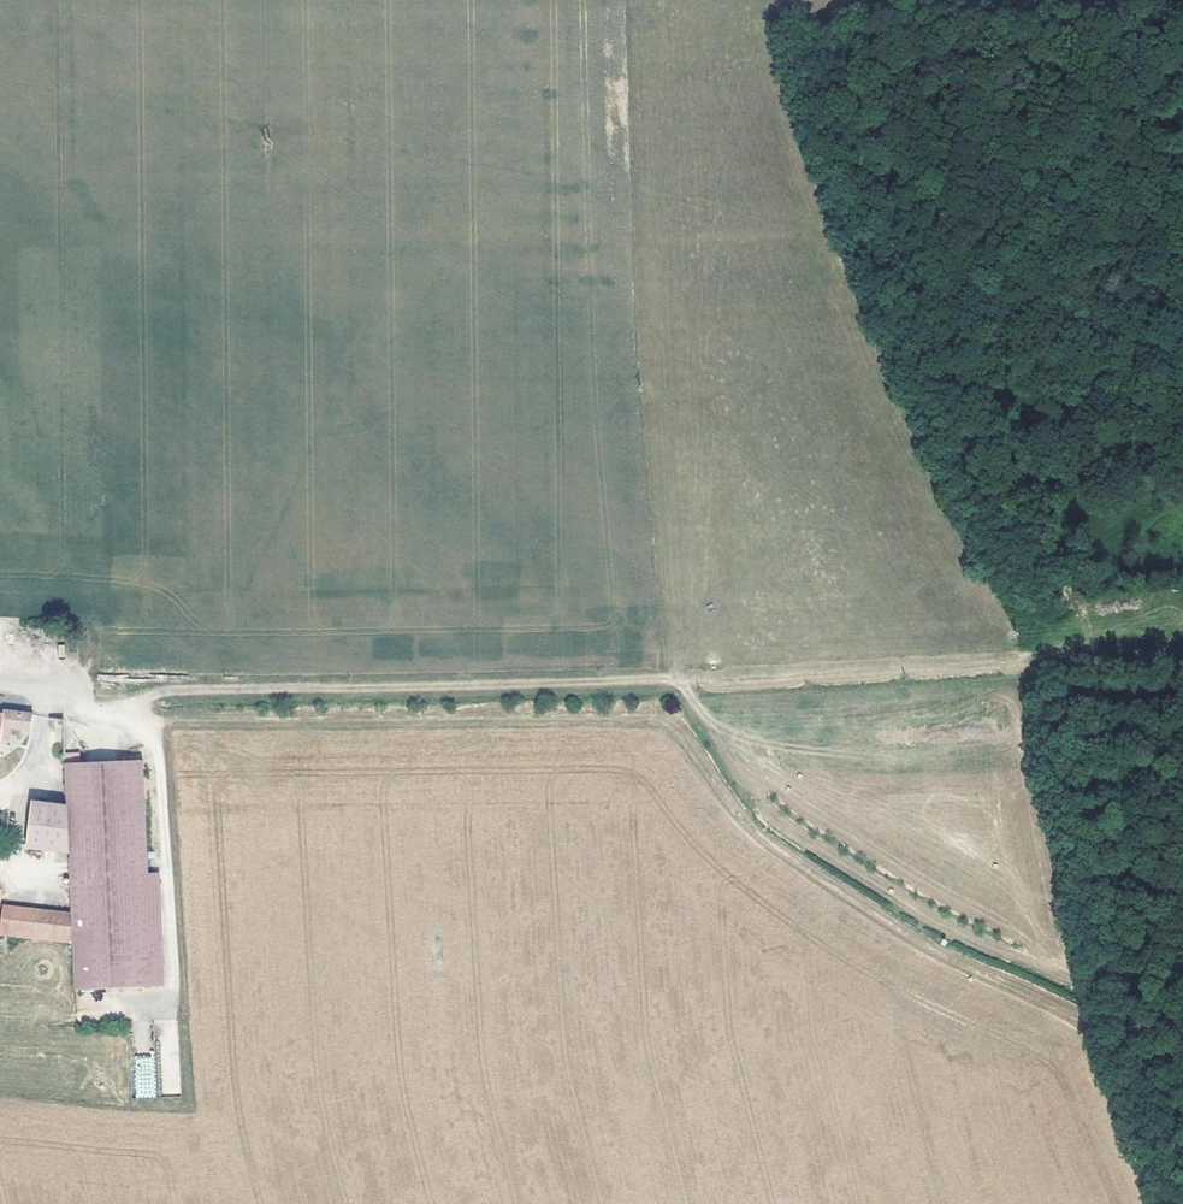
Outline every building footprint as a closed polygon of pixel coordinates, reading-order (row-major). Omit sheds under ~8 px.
[(0,723),(21,724),(23,710),(0,707),(0,726),(0,723)] [(132,758),(71,760),(56,760),(57,800),(59,848),(62,910),(63,937),(65,986),(142,983),(137,871),(132,758)] [(24,851),(59,848),(57,800),(22,802),(24,851)] [(150,871),(137,871),(142,983),(154,983),(150,871)] [(63,937),(62,910),(0,903),(0,931),(63,937)] [(135,1098),(155,1097),(154,1057),(135,1057),(135,1098)]
